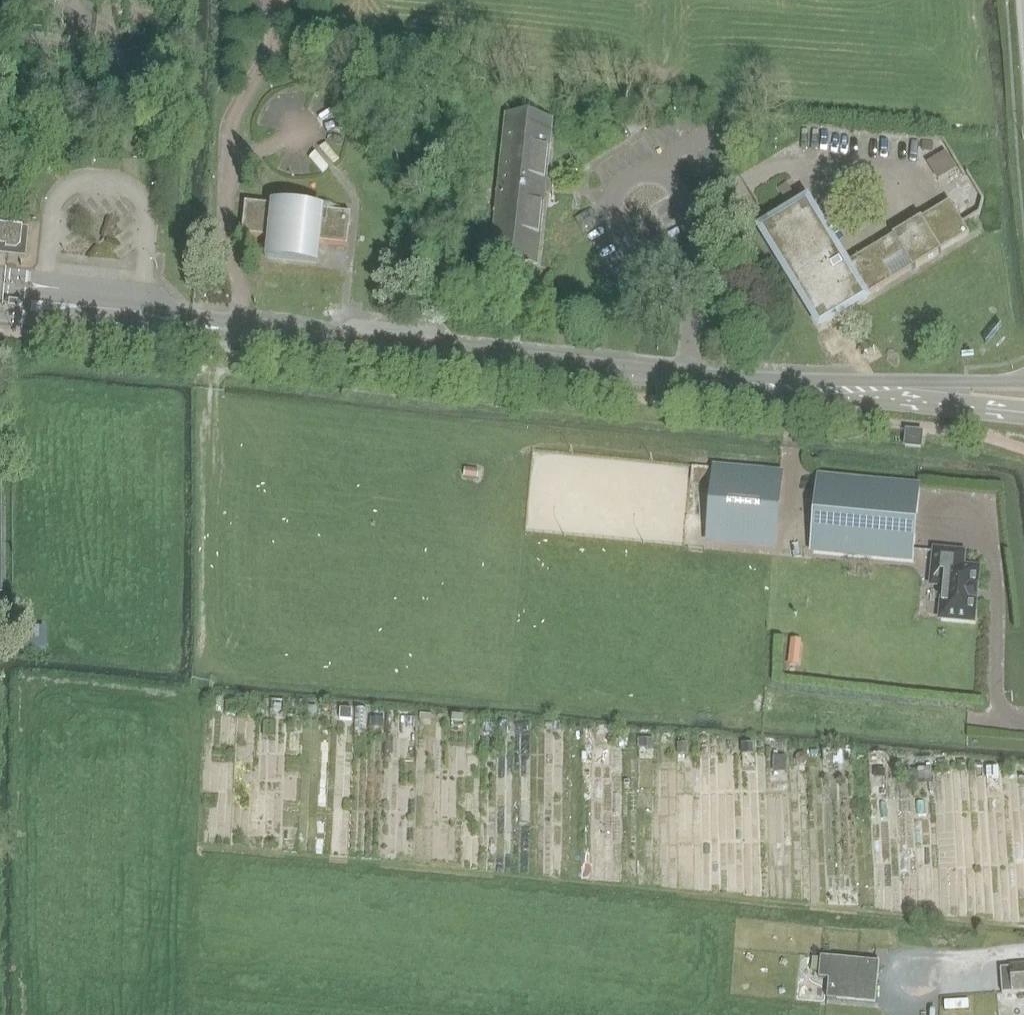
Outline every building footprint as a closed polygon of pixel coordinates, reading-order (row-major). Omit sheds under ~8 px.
[(490,261),(537,266),(545,187),(552,120),(505,115),(490,261)] [(923,142),(922,151),(932,152),(933,144),(923,142)] [(339,158),(326,143),(320,148),(333,164),(333,163),(339,158)] [(315,152),(309,158),(322,173),(328,168),(315,152)] [(928,163),(938,180),(956,169),(945,153),(928,163)] [(787,184),(785,185),(778,189),(788,206),(797,201),(787,184)] [(969,234),(963,224),(962,223),(949,202),(844,266),(806,204),(769,226),(762,231),(820,327),(827,322),(824,318),(830,314),(835,311),(838,316),(865,299),(864,298),(911,269),(912,271),(942,253),(941,251),(969,234)] [(347,246),(351,214),(245,203),(242,235),(270,238),(268,257),(318,262),(319,243),(347,246)] [(21,227),(0,224),(0,245),(4,246),(4,249),(7,250),(14,250),(19,246),(21,227)] [(905,447),(921,449),(922,433),(906,431),(905,447)] [(780,475),(716,469),(709,541),(773,547),(780,475)] [(916,487),(820,478),(813,550),(910,559),(916,487)] [(944,585),(941,618),(973,621),(975,600),(976,590),(975,590),(978,569),(961,567),(963,553),(935,551),(932,584),(944,585)] [(40,630),(17,630),(17,650),(40,650),(40,630)] [(352,710),(340,709),(340,719),(352,720),(352,710)] [(383,719),(371,719),(371,728),(383,728),(383,719)] [(597,731),(596,748),(610,748),(610,731),(597,731)] [(653,740),(639,740),(639,749),(653,749),(653,740)] [(678,744),(678,755),(687,755),(687,744),(678,744)] [(742,745),(742,753),(754,753),(754,745),(742,745)] [(799,754),(796,758),(796,763),(800,766),(804,766),(807,762),(807,758),(804,755),(799,754)] [(773,768),(786,768),(786,757),(773,757),(773,768)] [(986,778),(999,778),(999,768),(986,769),(986,778)] [(931,784),(930,769),(917,770),(918,785),(931,784)] [(875,778),(885,778),(885,770),(875,770),(875,778)] [(821,958),(820,958),(819,978),(828,979),(826,999),(876,1004),(879,963),(821,958)] [(1010,965),(1010,968),(1000,968),(1002,994),(1013,993),(1023,992),(1023,964),(1010,965)]
